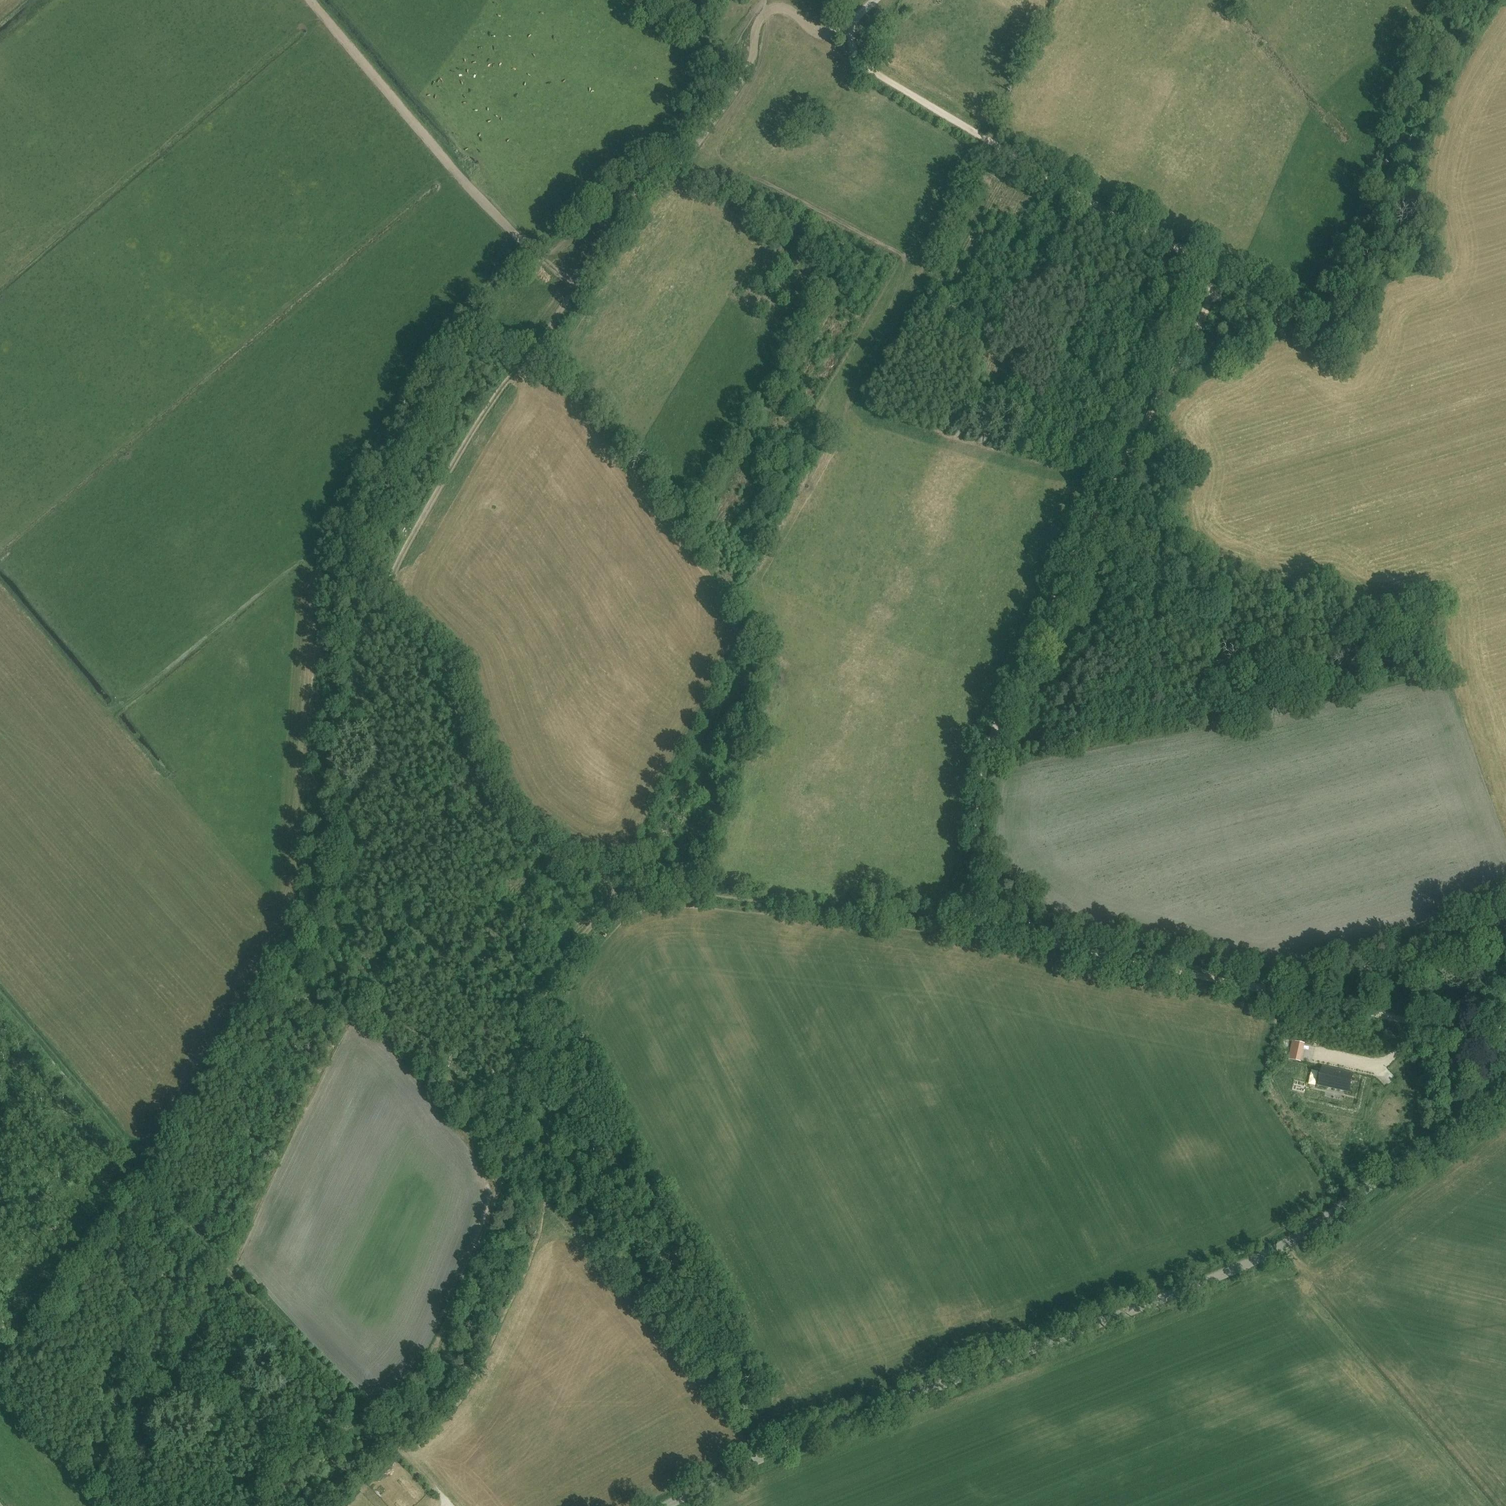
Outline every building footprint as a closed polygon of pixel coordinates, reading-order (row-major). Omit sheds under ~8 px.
[(1301,1055),(1290,1053),(1289,1059),(1299,1061),(1301,1055)] [(1320,1085),(1349,1091),(1353,1074),(1324,1067),(1320,1085)]
